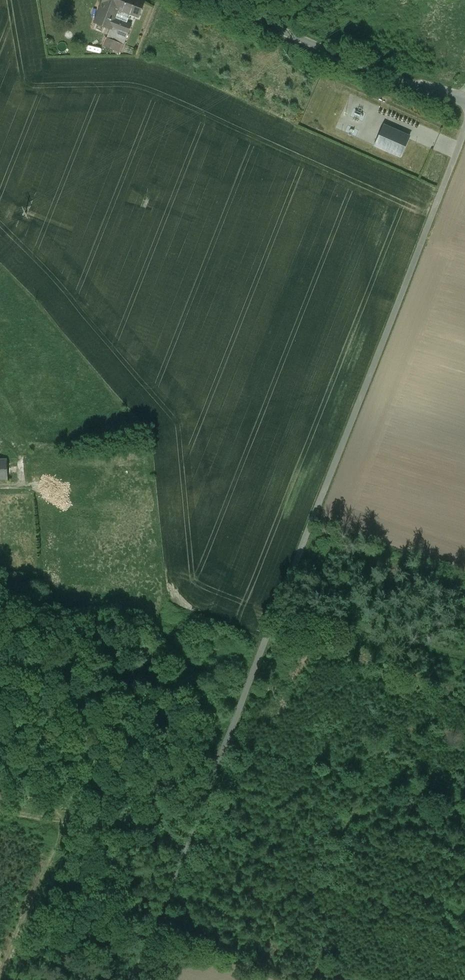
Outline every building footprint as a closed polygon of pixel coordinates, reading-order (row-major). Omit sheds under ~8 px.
[(142,0),(104,0),(95,23),(110,29),(107,36),(124,42),(131,25),(115,18),(118,9),(138,17),(145,1),(142,0)] [(410,137),(384,126),(375,146),(401,157),(410,137)]
